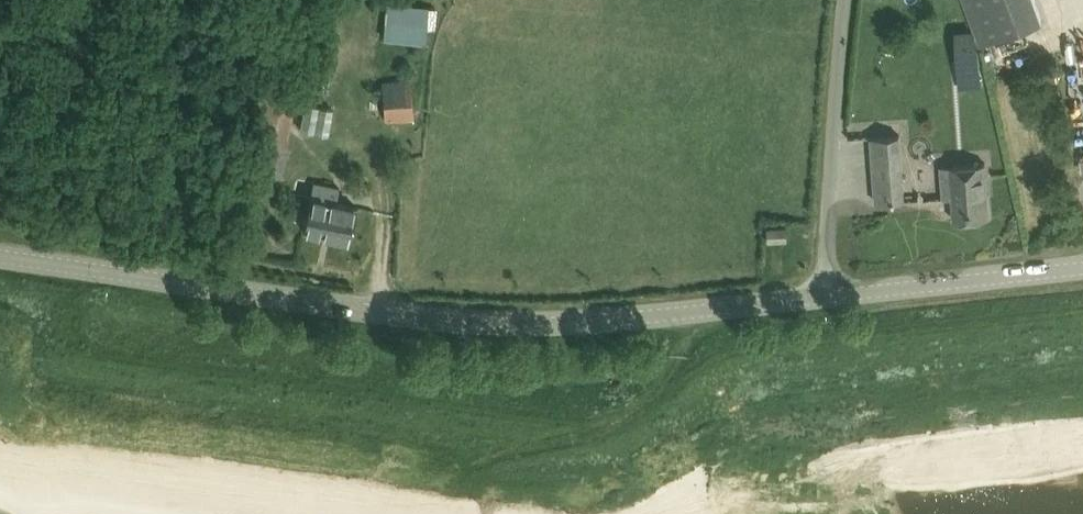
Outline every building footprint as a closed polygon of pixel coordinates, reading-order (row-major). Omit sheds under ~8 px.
[(1036,0),(965,0),(975,29),(978,36),(981,43),(1044,20),(1036,0)] [(429,7),(429,6),(387,2),(384,37),(426,41),(427,27),(435,27),(437,8),(429,7)] [(956,45),(978,44),(978,36),(975,29),(956,29),(956,45)] [(410,78),(382,80),(385,121),(413,119),(410,78)] [(329,132),(334,105),(304,100),(299,126),(329,132)] [(905,199),(900,134),(872,136),(877,201),(905,199)] [(852,173),(871,173),(870,135),(851,135),(852,173)] [(946,196),(953,196),(955,219),(990,216),(989,205),(986,161),(944,163),(946,196)] [(350,238),(352,227),(357,205),(337,201),(340,186),(313,181),(303,228),(350,238)] [(767,237),(770,237),(786,237),(786,225),(766,226),(767,237)]
